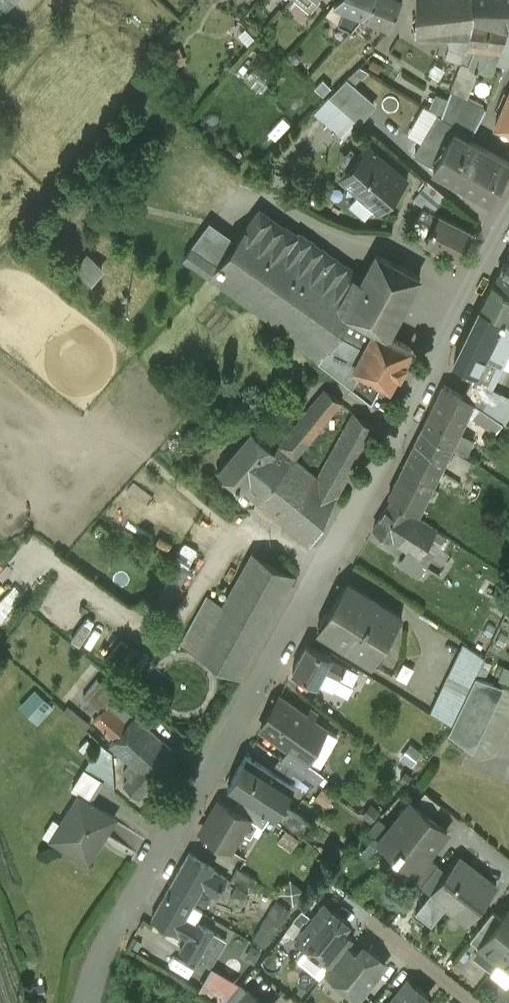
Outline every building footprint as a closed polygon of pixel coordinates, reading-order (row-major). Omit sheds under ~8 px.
[(338,13),(348,17),(351,19),(366,0),(343,0),(338,13)] [(367,5),(391,14),(396,0),(369,0),(367,5)] [(416,18),(413,17),(413,24),(423,25),(424,20),(449,21),(470,22),(473,4),(473,0),(416,0),(416,18)] [(505,0),(473,0),(473,4),(506,12),(506,11),(505,0)] [(473,4),(470,22),(468,36),(476,37),(476,43),(485,44),(486,38),(499,39),(508,14),(508,12),(506,11),(506,12),(473,4)] [(499,39),(495,50),(508,55),(508,14),(499,39)] [(470,22),(449,21),(448,36),(445,46),(462,52),(468,36),(470,22)] [(360,55),(345,70),(329,86),(359,112),(374,95),(351,76),(368,60),(360,55)] [(487,98),(452,78),(441,105),(473,123),(474,123),(487,98)] [(496,114),(508,120),(508,83),(496,114)] [(359,112),(329,86),(313,104),(344,131),(359,112)] [(441,105),(438,103),(432,114),(443,120),(451,126),(455,120),(470,128),(473,123),(441,105)] [(455,120),(451,126),(443,120),(432,114),(415,143),(435,155),(434,157),(489,188),(508,154),(508,150),(470,128),(455,120)] [(407,168),(368,135),(340,167),(358,182),(362,178),(383,196),(407,168)] [(445,185),(428,170),(414,188),(423,195),(432,200),(445,185)] [(471,219),(440,203),(439,204),(432,200),(423,195),(417,207),(433,216),(426,228),(457,245),(471,219)] [(346,256),(302,224),(297,225),(265,203),(257,203),(247,220),(357,298),(362,291),(396,309),(419,265),(376,242),(361,271),(356,269),(352,266),(353,264),(352,263),(347,259),(346,256)] [(247,220),(245,219),(237,231),(230,241),(218,257),(192,238),(184,248),(190,252),(192,250),(212,265),(211,266),(213,267),(226,276),(225,276),(227,278),(228,277),(241,286),(240,287),(243,288),(256,297),(255,297),(257,299),(258,298),(270,307),(268,311),(269,312),(269,311),(278,318),(279,319),(280,319),(372,391),(383,371),(354,355),(376,317),(388,323),(396,309),(362,291),(357,298),(247,220)] [(230,241),(204,221),(192,238),(218,257),(230,241)] [(497,265),(508,272),(508,245),(497,265)] [(89,246),(77,259),(91,271),(102,257),(89,246)] [(493,272),(481,296),(508,310),(508,280),(493,272)] [(508,343),(508,341),(508,310),(481,296),(467,324),(508,343)] [(388,323),(376,317),(354,355),(383,371),(390,374),(397,360),(400,362),(406,351),(403,350),(410,336),(388,323)] [(508,343),(467,324),(454,351),(465,356),(475,361),(494,371),(508,343)] [(475,361),(465,356),(461,363),(471,368),(472,367),(475,361)] [(494,371),(475,361),(472,367),(492,377),(492,376),(494,371)] [(492,377),(472,367),(471,368),(463,385),(474,392),(488,401),(498,380),(492,376),(492,377)] [(463,385),(444,373),(422,417),(452,436),(474,392),(463,385)] [(325,378),(278,435),(295,448),(342,391),(325,378)] [(354,401),(318,467),(339,484),(376,417),(354,401)] [(405,451),(437,468),(449,443),(452,436),(422,417),(405,451)] [(252,420),(219,459),(243,479),(276,440),(275,439),(252,420)] [(295,448),(278,435),(275,439),(276,440),(243,479),(311,535),(339,484),(318,467),(295,448)] [(468,446),(452,436),(449,443),(458,449),(445,476),(456,481),(460,473),(462,474),(462,472),(461,472),(465,464),(479,475),(490,461),(468,446)] [(437,468),(405,451),(389,484),(393,487),(411,498),(419,504),(428,485),(434,488),(439,479),(433,476),(437,468)] [(411,498),(393,487),(374,517),(408,539),(419,546),(426,535),(435,540),(441,531),(433,526),(433,525),(432,525),(437,517),(410,499),(411,498)] [(242,496),(232,508),(241,514),(250,502),(242,496)] [(446,523),(437,517),(432,525),(433,525),(433,526),(441,531),(446,523)] [(435,540),(426,535),(419,546),(428,552),(435,540)] [(419,546),(408,539),(398,554),(418,567),(428,552),(419,546)] [(253,541),(197,643),(239,666),(295,564),(253,541)] [(402,604),(348,570),(319,617),(373,651),(402,604)] [(490,639),(467,628),(434,694),(457,706),(490,639)] [(331,645),(307,632),(293,659),(333,680),(341,667),(346,656),(346,655),(330,647),(331,645)] [(358,662),(346,656),(341,667),(353,673),(358,662)] [(83,685),(101,702),(108,694),(117,684),(98,667),(83,685)] [(36,677),(21,693),(38,710),(54,693),(36,677)] [(327,717),(280,683),(278,686),(279,687),(263,714),(262,713),(261,716),(289,737),(308,750),(309,749),(319,756),(337,724),(327,717)] [(95,708),(116,727),(129,713),(108,694),(101,702),(95,708)] [(111,732),(132,752),(149,766),(174,739),(136,705),(129,713),(116,727),(111,732)] [(308,750),(289,737),(282,746),(316,770),(323,759),(319,756),(309,749),(308,750)] [(294,773),(247,743),(238,758),(234,757),(226,769),(230,772),(228,774),(275,805),(284,791),(294,773)] [(154,769),(149,766),(132,752),(124,761),(130,766),(124,773),(139,787),(154,769)] [(53,827),(88,849),(115,806),(80,784),(53,827)] [(270,805),(241,785),(234,796),(249,806),(263,815),(270,805)] [(447,816),(412,788),(380,828),(382,829),(386,824),(398,834),(394,839),(397,841),(389,850),(407,865),(411,859),(427,839),(428,840),(447,816)] [(234,796),(220,789),(202,820),(231,837),(249,806),(234,796)] [(310,809),(284,791),(275,805),(301,824),(310,809)] [(369,815),(379,823),(388,812),(379,804),(369,815)] [(427,839),(411,859),(422,868),(438,849),(438,848),(428,840),(427,839)] [(215,855),(189,841),(188,842),(189,842),(168,879),(192,893),(203,875),(216,883),(227,864),(214,857),(215,855)] [(496,872),(458,842),(447,856),(431,877),(416,896),(432,908),(447,889),(469,907),(496,872)] [(422,868),(421,870),(431,877),(447,856),(438,849),(422,868)] [(257,866),(238,855),(232,865),(251,876),(257,866)] [(192,893),(168,879),(154,903),(152,905),(154,906),(155,906),(164,911),(161,916),(169,921),(172,916),(175,918),(178,920),(178,919),(187,925),(181,937),(198,947),(214,919),(197,910),(196,912),(185,905),(192,893)] [(291,897),(275,888),(253,927),(269,937),(291,897)] [(333,896),(322,911),(314,904),(313,903),(296,925),(330,952),(348,930),(353,924),(339,913),(346,904),(334,894),(333,896)] [(480,932),(498,946),(508,933),(508,895),(502,904),(480,932)] [(493,896),(470,925),(480,932),(502,904),(493,896)] [(226,927),(214,919),(198,947),(211,954),(226,927)] [(348,930),(330,952),(325,958),(360,986),(377,964),(376,963),(375,963),(368,957),(379,942),(380,943),(380,941),(369,932),(361,941),(348,930)] [(498,946),(508,955),(508,933),(498,946)] [(227,984),(237,964),(212,953),(203,973),(227,984)] [(405,986),(397,980),(396,979),(378,1001),(381,1002),(433,1002),(436,999),(421,988),(429,979),(417,970),(416,971),(416,972),(405,986)] [(228,1002),(263,1002),(270,993),(250,977),(228,1002)]
